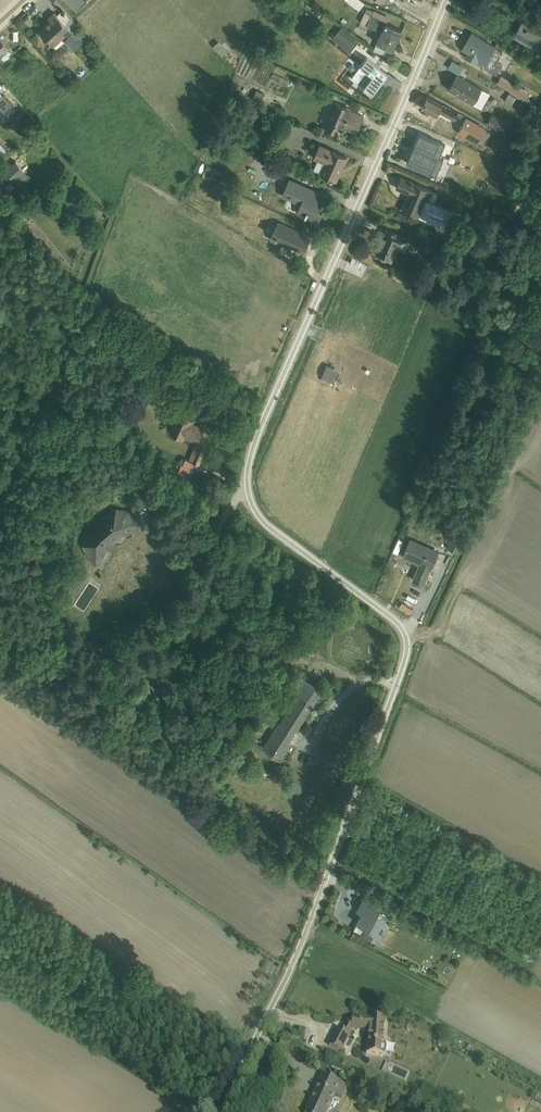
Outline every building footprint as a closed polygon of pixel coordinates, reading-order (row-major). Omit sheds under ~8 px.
[(77,8),(86,0),(70,0),(77,8)] [(359,9),(364,2),(361,0),(347,0),(359,9)] [(377,42),(394,49),(393,48),(401,31),(386,24),(390,16),(374,9),(373,10),(367,7),(360,22),(381,31),(377,41),(377,42)] [(50,19),(39,29),(54,46),(67,34),(69,37),(65,40),(74,51),(85,41),(76,30),(74,32),(73,32),(79,26),(63,10),(57,14),(54,11),(48,17),(50,19)] [(514,34),(540,50),(540,29),(523,19),(514,34)] [(339,30),(333,37),(350,51),(356,43),(339,30)] [(472,32),(462,49),(467,52),(465,56),(496,74),(502,65),(497,61),(502,52),(495,48),(496,46),(472,32)] [(1,55),(10,63),(15,58),(11,54),(14,51),(0,35),(0,56),(1,55)] [(218,41),(213,46),(222,56),(228,51),(218,41)] [(394,49),(377,42),(374,50),(394,59),(397,51),(394,49)] [(250,72),(255,59),(247,56),(242,69),(250,72)] [(367,56),(351,77),(372,94),(380,84),(388,73),(381,67),(367,56)] [(276,74),(273,80),(288,87),(290,81),(276,74)] [(457,74),(448,89),(482,108),(490,93),(457,74)] [(501,75),(496,83),(524,99),(524,98),(526,99),(529,94),(527,93),(528,91),(501,75)] [(257,90),(253,99),(261,102),(265,93),(257,90)] [(509,92),(504,100),(512,104),(516,97),(509,92)] [(428,96),(422,107),(437,115),(439,111),(454,120),(457,115),(460,116),(461,113),(428,96)] [(327,115),(322,126),(335,131),(338,123),(356,132),(364,116),(333,102),(330,110),(328,109),(326,115),(327,115)] [(492,115),(488,123),(503,131),(507,123),(492,115)] [(467,117),(458,131),(477,142),(478,141),(483,144),(490,132),(467,117)] [(239,137),(236,143),(245,147),(248,140),(239,137)] [(320,144),(313,158),(318,160),(314,169),(319,171),(319,173),(336,180),(347,156),(320,144)] [(16,161),(3,172),(11,181),(23,171),(16,161)] [(213,168),(209,178),(219,182),(223,172),(213,168)] [(401,177),(396,187),(409,193),(402,210),(448,230),(455,212),(429,201),(433,190),(401,177)] [(289,178),(281,195),(301,203),(297,211),(318,221),(323,212),(316,209),(318,204),(321,205),(326,195),(289,178)] [(278,222),(271,240),(287,247),(288,245),(304,252),(311,237),(278,222)] [(383,246),(390,230),(387,229),(380,245),(383,246)] [(383,246),(380,245),(376,254),(392,261),(398,248),(406,251),(411,239),(390,230),(383,246)] [(448,255),(444,263),(465,272),(469,264),(448,255)] [(178,413),(169,432),(184,439),(185,438),(196,443),(189,460),(186,459),(183,465),(182,464),(179,472),(187,476),(188,474),(192,476),(194,470),(195,470),(198,464),(199,464),(207,445),(204,443),(209,432),(204,429),(204,427),(194,423),(195,421),(178,413)] [(87,535),(82,545),(88,558),(97,565),(101,561),(107,550),(111,551),(116,544),(115,541),(125,534),(130,534),(136,531),(137,522),(129,510),(115,508),(104,513),(102,518),(87,535)] [(456,530),(448,548),(458,553),(466,534),(456,530)] [(410,538),(402,557),(420,565),(413,580),(429,586),(434,573),(430,571),(439,551),(410,538)] [(278,723),(266,743),(284,755),(292,743),(289,741),(296,730),(297,731),(311,708),(306,705),(317,687),(292,670),(284,683),(299,693),(279,723),(278,723)] [(147,681),(141,690),(154,699),(160,691),(147,681)] [(363,898),(379,908),(383,902),(366,892),(363,898)] [(355,930),(351,938),(364,945),(368,938),(374,941),(386,916),(378,912),(380,908),(379,908),(363,898),(363,899),(364,900),(359,911),(357,910),(356,910),(364,914),(362,917),(361,917),(354,929),(355,930)] [(216,1023),(229,1031),(236,1021),(223,1013),(216,1023)] [(338,1028),(329,1046),(343,1052),(351,1035),(353,1030),(370,1031),(369,1041),(367,1041),(366,1053),(385,1055),(386,1042),(384,1042),(386,1018),(353,1016),(353,1021),(347,1021),(343,1030),(338,1028)] [(306,1111),(328,1111),(335,1096),(342,1099),(348,1085),(323,1074),(306,1111)]
